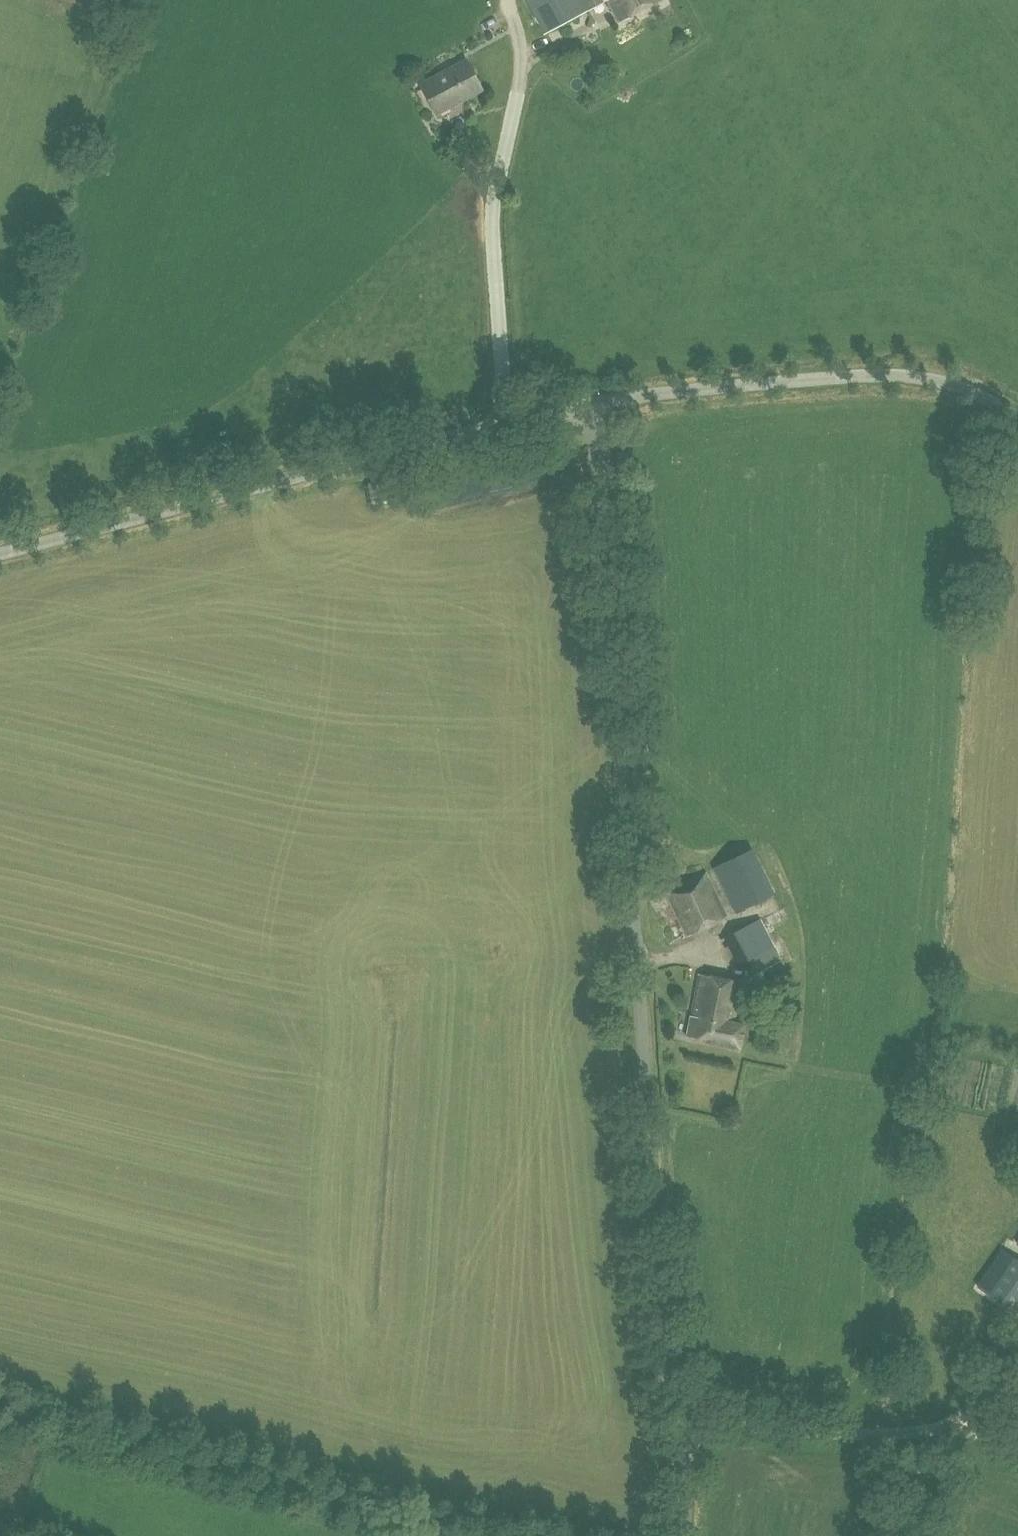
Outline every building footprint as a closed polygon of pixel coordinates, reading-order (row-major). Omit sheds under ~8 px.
[(544,34),(588,11),(607,0),(526,0),(544,34)] [(611,5),(621,23),(662,0),(608,0),(611,5)] [(483,90),(466,60),(421,84),(437,114),(483,90)] [(714,867),(736,914),(776,894),(755,848),(714,867)] [(706,871),(666,891),(687,935),(727,916),(706,871)] [(776,947),(761,918),(724,937),(738,964),(776,947)] [(741,1048),(745,1023),(737,1022),(744,983),(700,975),(688,1037),(741,1048)] [(1017,1301),(1017,1262),(1001,1250),(977,1285),(1012,1309),(1017,1301)]
